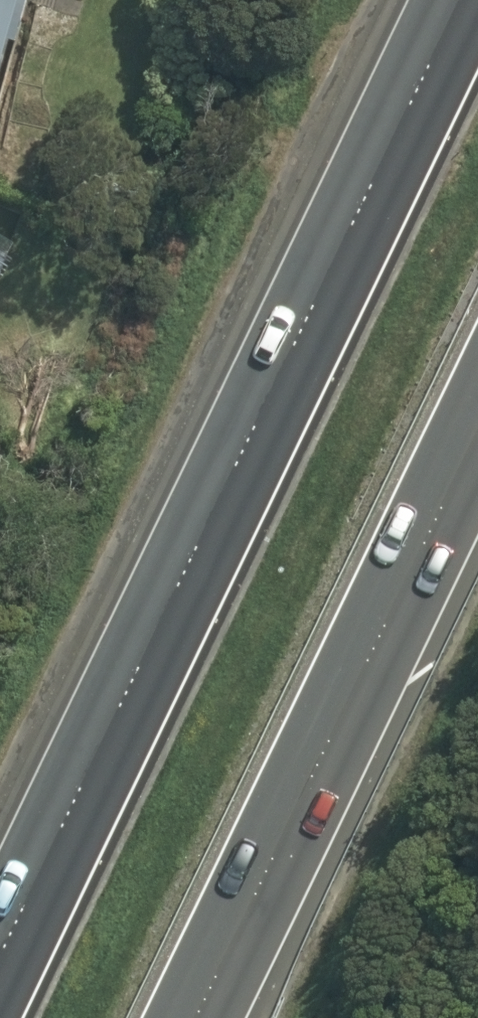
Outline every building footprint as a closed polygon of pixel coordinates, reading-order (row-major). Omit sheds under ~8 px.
[(10,0),(0,0),(0,35),(10,0)]
